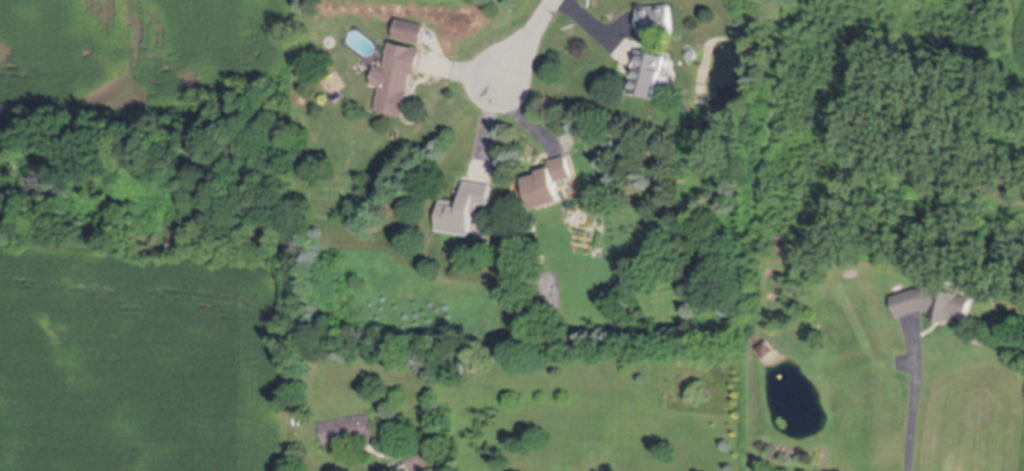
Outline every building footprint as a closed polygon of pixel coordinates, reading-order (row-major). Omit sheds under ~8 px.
[(638,7),(671,4),(674,34),(641,37),(638,7)] [(394,36),(399,18),(409,21),(426,25),(422,43),(394,36)] [(375,109),(381,86),(372,84),(377,66),(385,68),(392,41),(414,47),(415,45),(424,48),(418,74),(411,73),(407,90),(409,90),(403,116),(375,109)] [(628,90),(639,48),(666,56),(662,69),(663,70),(656,97),(628,90)] [(698,56),(693,59),(689,57),(687,54),(688,50),(691,48),(695,48),(698,52),(698,56)] [(534,208),(525,178),(540,174),(539,171),(551,167),(549,161),(568,156),(574,177),(557,182),(563,200),(534,208)] [(436,230),(440,199),(455,202),(454,206),(456,207),(457,205),(461,205),(464,181),(491,185),(489,205),(478,203),(477,213),(473,213),(469,235),(436,230)] [(893,297),(926,286),(961,293),(960,295),(973,297),(969,320),(956,318),(956,319),(931,314),(931,312),(923,310),(900,318),(893,297)] [(627,339),(626,328),(635,327),(636,339),(627,339)] [(769,361),(762,360),(760,353),(764,347),(771,348),(774,355),(769,361)] [(318,422),(372,413),(377,440),(357,444),(357,442),(340,445),(339,442),(322,445),(318,422)] [(434,463),(418,470),(413,470),(405,455),(425,445),(434,463)]
